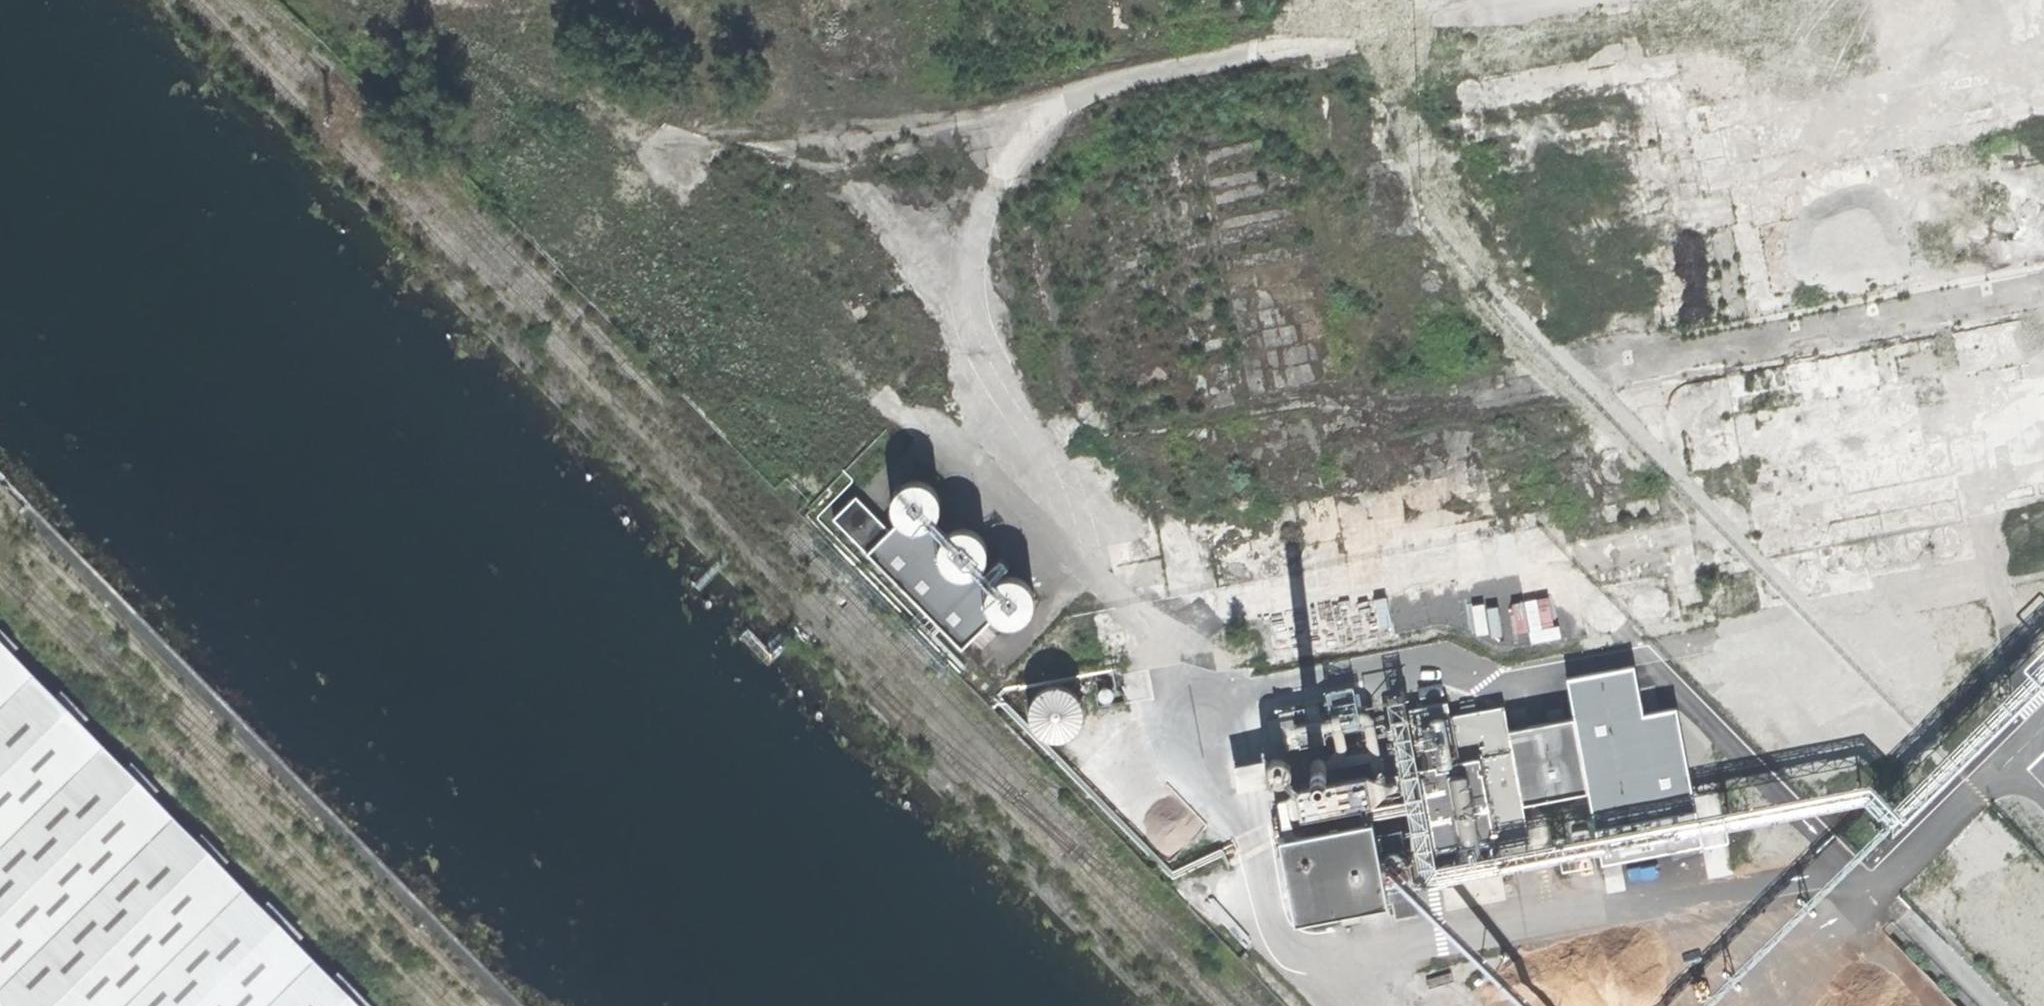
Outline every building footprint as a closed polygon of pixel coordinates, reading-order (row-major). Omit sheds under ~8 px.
[(1830,706),(1844,705),(1856,698),(1862,689),(1866,676),(1862,660),(1852,649),(1838,643),(1823,645),(1809,654),(1803,667),(1803,682),(1809,694),(1818,702),(1830,706)] [(0,653),(0,1005),(347,1005),(0,653)] [(1763,720),(1776,719),(1788,712),(1795,703),(1799,689),(1795,674),(1785,662),(1771,656),(1755,658),(1742,667),(1736,681),(1735,695),(1741,708),(1750,716),(1763,720)] [(1059,742),(1071,734),(1077,717),(1075,703),(1067,693),(1056,688),(1044,688),(1032,694),(1023,704),(1021,719),(1025,730),(1033,738),(1045,743),(1059,742)] [(1450,861),(1538,840),(1509,703),(1457,715),(1453,702),(1415,710),(1416,720),(1397,724),(1410,773),(1429,770),(1450,861)] [(1333,748),(1377,739),(1369,705),(1325,713),(1333,748)] [(1324,752),(1320,751),(1315,751),(1312,753),(1308,755),(1306,759),(1305,763),(1306,768),(1308,772),(1311,775),(1315,777),(1319,777),(1324,776),(1327,773),(1330,770),(1331,766),(1331,762),(1330,758),(1327,754),(1324,752)] [(1282,783),(1287,777),(1287,766),(1280,758),(1271,759),(1263,766),(1264,777),(1271,784),(1282,783)] [(1261,787),(1257,764),(1232,766),(1235,791),(1261,787)] [(1367,804),(1362,776),(1291,789),(1296,817),(1367,804)] [(1314,816),(1273,824),(1290,919),(1388,902),(1391,918),(1411,915),(1396,834),(1372,839),(1368,819),(1317,828),(1314,816)] [(1245,964),(1250,960),(1243,952),(1238,957),(1245,964)] [(1277,976),(1266,986),(1285,1005),(1307,1005),(1277,976)]
